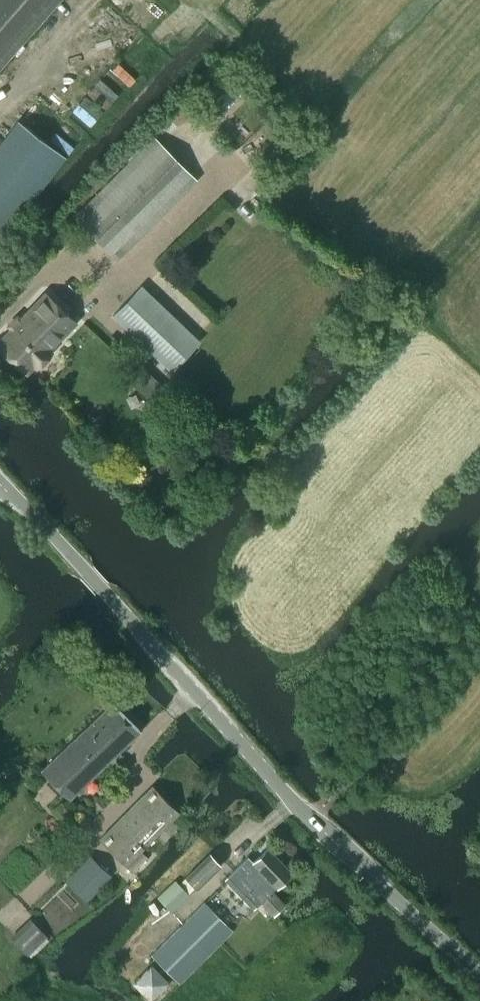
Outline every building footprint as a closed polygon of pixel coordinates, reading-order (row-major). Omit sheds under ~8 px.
[(60,0),(0,0),(0,68),(60,0)] [(3,237),(65,157),(20,122),(0,148),(0,234),(3,237)] [(116,259),(196,180),(154,138),(74,217),(116,259)] [(171,371),(200,342),(141,286),(113,315),(171,371)] [(0,341),(0,349),(25,373),(34,364),(37,368),(51,353),(48,350),(75,321),(46,293),(0,341)] [(147,371),(133,384),(143,394),(147,398),(160,385),(147,371)] [(69,800),(140,731),(112,702),(41,771),(69,800)] [(163,843),(177,826),(170,820),(178,813),(152,787),(99,839),(126,865),(155,836),(163,843)] [(247,857),(232,872),(224,879),(252,909),(260,901),(273,915),(283,905),(271,892),(290,872),(267,848),(253,863),(247,857)] [(132,872),(147,858),(141,851),(126,866),(132,872)] [(196,889),(221,865),(210,854),(178,884),(175,880),(157,897),(172,913),(190,895),(188,893),(194,887),(196,889)] [(85,902),(111,876),(89,855),(63,881),(85,902)] [(204,902),(151,955),(179,983),(233,930),(204,902)] [(29,918),(9,937),(27,956),(47,936),(29,918)]
